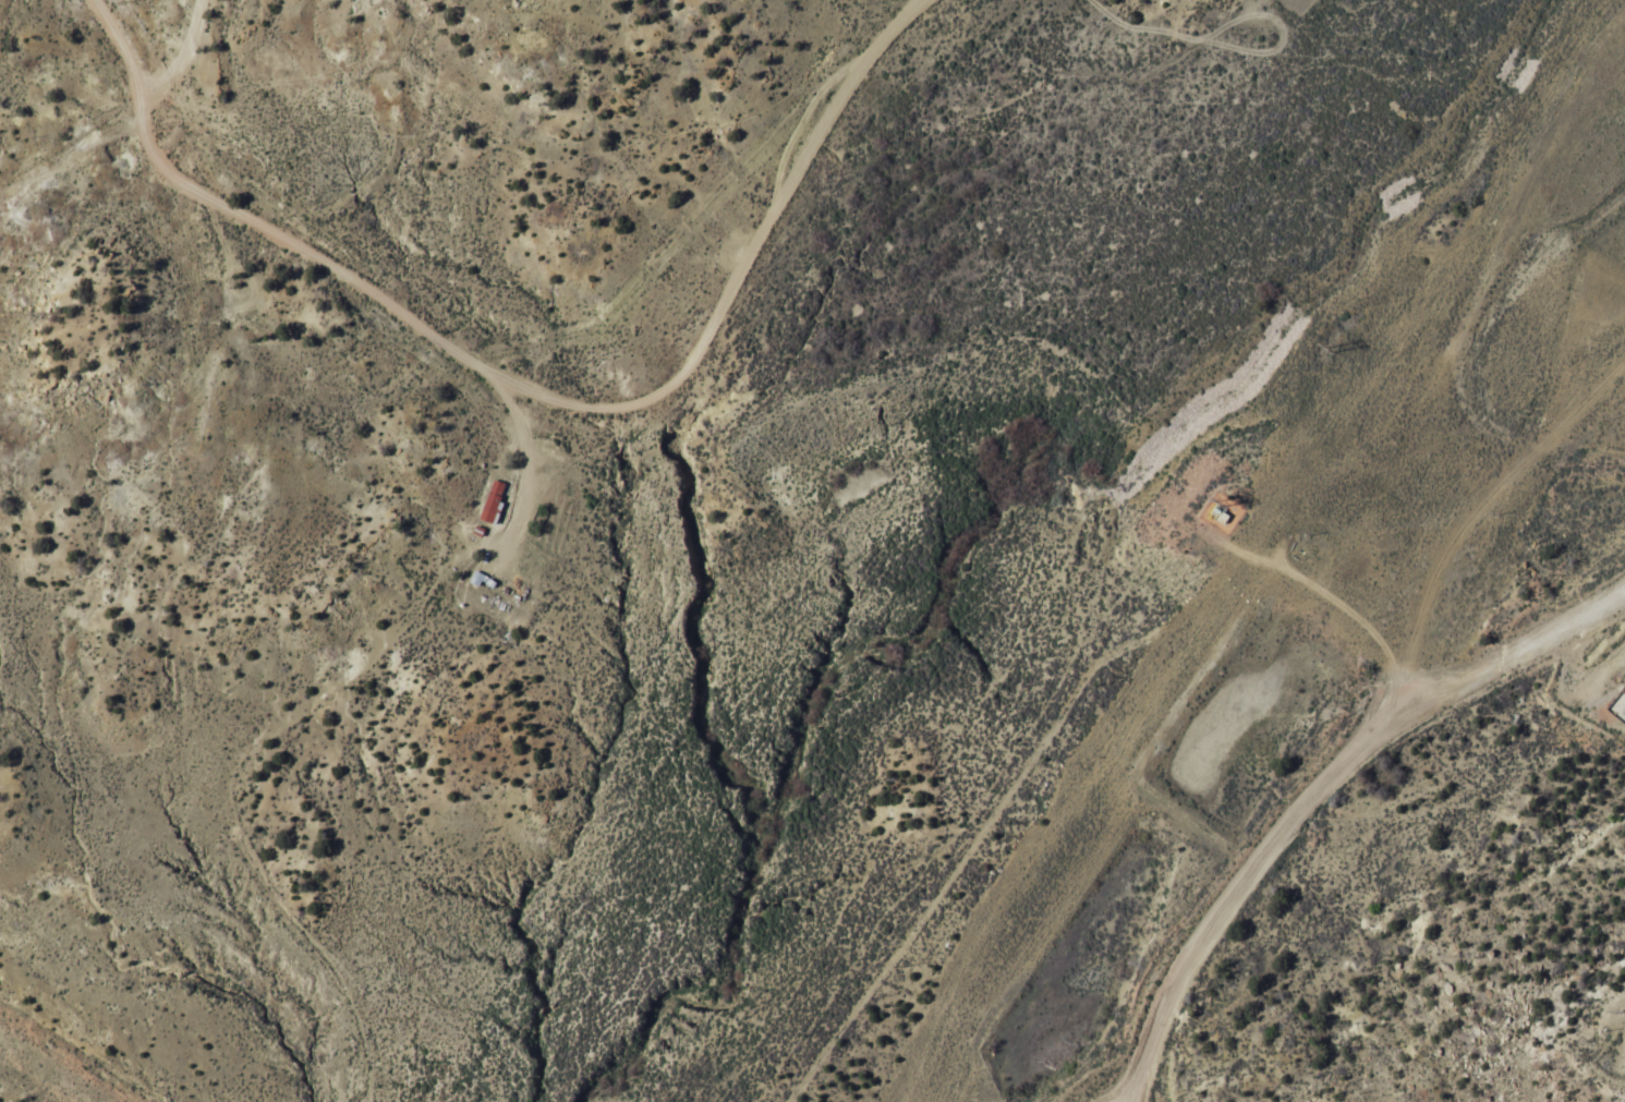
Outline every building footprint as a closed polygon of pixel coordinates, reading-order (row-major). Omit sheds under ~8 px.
[(480,517),(494,522),(508,483),(494,478),(480,517)] [(1357,494),(1345,485),(1336,497),(1347,506),(1357,494)] [(1609,707),(1624,723),(1624,690),(1609,707)]
